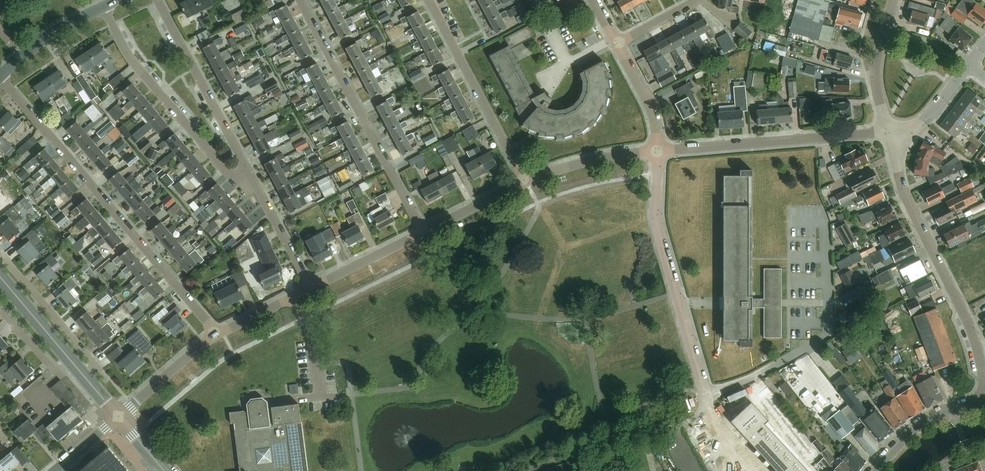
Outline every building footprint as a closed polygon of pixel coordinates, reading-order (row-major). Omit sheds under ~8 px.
[(202,11),(196,0),(188,0),(180,4),(188,18),(202,11)] [(215,4),(213,0),(196,0),(202,11),(215,4)] [(275,5),(272,0),(269,0),(262,4),(265,10),(275,5)] [(322,2),(329,14),(340,9),(339,8),(335,0),(326,0),(322,2)] [(484,8),(494,3),(494,2),(493,0),(479,0),(484,8)] [(484,8),(490,21),(501,15),(500,14),(496,6),(502,3),(501,0),(497,0),(494,2),(494,3),(484,8)] [(617,2),(623,12),(636,5),(633,0),(621,0),(617,2)] [(733,0),(720,0),(719,8),(731,10),(731,11),(739,12),(740,7),(732,5),(733,0)] [(788,37),(817,45),(819,39),(830,42),(834,27),(823,24),(826,12),(827,12),(829,3),(830,0),(798,0),(788,37)] [(956,8),(949,2),(945,9),(962,23),(968,15),(974,19),(982,25),(984,20),(984,11),(983,9),(983,8),(973,0),(962,0),(956,8)] [(944,9),(946,3),(937,1),(935,7),(944,9)] [(566,18),(573,14),(568,3),(560,7),(566,18)] [(829,3),(827,12),(838,15),(836,22),(845,24),(845,23),(858,26),(860,19),(862,19),(863,15),(862,14),(862,12),(829,3)] [(341,12),(348,9),(345,4),(339,8),(340,9),(329,14),(335,26),(346,21),(345,20),(341,12)] [(940,17),(943,11),(921,4),(919,13),(911,11),(911,12),(909,21),(908,21),(908,22),(910,22),(910,23),(915,25),(916,24),(927,27),(927,26),(926,26),(929,16),(937,18),(938,17),(940,17)] [(277,9),(270,12),(273,17),(279,14),(283,21),(283,22),(294,17),(287,5),(277,10),(277,9)] [(237,12),(242,22),(248,19),(243,9),(237,12)] [(501,15),(490,21),(497,33),(507,28),(503,19),(509,16),(508,14),(512,12),(511,9),(500,14),(501,15)] [(408,15),(402,19),(404,23),(410,20),(414,28),(415,28),(425,23),(418,11),(408,16),(408,15)] [(528,11),(518,17),(521,23),(532,17),(528,11)] [(236,25),(242,22),(237,12),(231,15),(236,25)] [(382,23),(390,18),(387,12),(379,17),(382,23)] [(205,18),(209,25),(214,23),(210,15),(205,18)] [(253,21),(258,30),(260,29),(258,26),(266,22),(262,15),(253,21)] [(972,38),(958,27),(952,22),(954,20),(948,15),(940,26),(952,35),(948,40),(962,51),(972,38)] [(346,21),(335,26),(342,39),(352,33),(348,24),(354,21),(352,16),(345,20),(346,21)] [(283,21),(277,24),(279,29),(285,26),(289,33),(290,34),(300,29),(294,17),(283,22),(283,21)] [(204,27),(209,25),(205,18),(200,20),(204,27)] [(699,36),(700,35),(708,31),(711,38),(716,35),(712,28),(711,28),(705,18),(693,25),(699,36)] [(394,25),(392,21),(384,25),(386,29),(394,25)] [(741,22),(734,30),(745,40),(752,32),(741,22)] [(414,28),(408,31),(411,35),(416,32),(420,40),(421,40),(431,35),(425,23),(415,28),(414,28)] [(235,29),(238,35),(249,29),(246,24),(235,29)] [(511,49),(537,35),(531,24),(505,38),(511,49)] [(703,42),(700,35),(699,36),(693,25),(681,31),(687,42),(688,41),(693,39),(696,46),(703,42)] [(198,35),(201,42),(212,36),(209,29),(198,35)] [(289,33),(283,37),(285,41),(292,38),(296,46),(296,47),(306,41),(300,29),(290,34),(289,33)] [(692,48),(688,41),(687,42),(681,31),(668,38),(674,49),(676,48),(683,44),(687,51),(692,48)] [(725,52),(736,46),(728,32),(717,38),(725,52)] [(420,40),(414,43),(417,48),(423,44),(427,52),(427,53),(438,47),(431,35),(421,40),(420,40)] [(232,46),(235,45),(237,43),(233,36),(228,39),(232,46)] [(221,55),(220,53),(216,46),(223,42),(221,37),(214,41),(214,42),(204,48),(210,60),(221,55)] [(357,42),(347,48),(353,60),(364,54),(363,53),(359,46),(365,43),(363,38),(356,41),(357,42)] [(680,55),(676,48),(674,49),(668,38),(656,44),(662,55),(663,54),(671,50),(675,57),(680,55)] [(296,46),(289,49),(292,54),(298,50),(303,59),(313,53),(306,41),(296,47),(296,46)] [(102,43),(89,51),(97,64),(109,56),(106,51),(106,50),(102,43)] [(655,74),(658,79),(658,78),(672,71),(663,54),(662,55),(656,44),(644,51),(650,62),(656,58),(662,70),(655,74)] [(788,48),(776,45),(773,54),(786,57),(788,48)] [(427,52),(421,55),(423,60),(429,57),(434,65),(444,60),(438,47),(427,53),(427,52)] [(529,129),(540,133),(545,136),(557,136),(563,137),(575,134),(581,132),(591,125),(596,122),(602,112),(606,107),(609,95),(611,89),(609,77),(609,71),(603,60),(603,61),(584,71),(587,81),(587,91),(583,101),(576,108),(567,113),(557,114),(547,112),(539,107),(532,99),(505,48),(490,55),(489,55),(516,107),(515,107),(523,123),(529,129)] [(228,67),(227,65),(223,58),(230,54),(228,50),(220,53),(221,55),(210,60),(217,73),(228,67)] [(245,55),(242,50),(233,55),(236,60),(245,55)] [(364,54),(353,60),(359,72),(370,67),(370,66),(366,58),(372,55),(369,50),(363,53),(364,54)] [(819,59),(835,63),(834,66),(849,71),(850,65),(852,63),(853,60),(852,59),(853,57),(834,52),(834,54),(821,50),(819,59)] [(89,51),(76,60),(81,67),(85,72),(92,68),(96,75),(97,74),(102,71),(97,64),(89,51)] [(397,61),(393,53),(388,56),(391,63),(397,61)] [(217,73),(223,85),(234,79),(233,78),(229,70),(237,66),(241,64),(238,59),(227,65),(228,67),(217,73)] [(241,64),(237,66),(241,74),(254,66),(251,61),(242,66),(241,64)] [(307,67),(301,70),(303,75),(309,71),(313,79),(314,80),(324,75),(318,63),(308,68),(307,67)] [(370,67),(359,72),(366,85),(377,79),(376,78),(372,70),(378,67),(376,63),(370,66),(370,67)] [(106,68),(102,71),(106,77),(110,75),(106,68)] [(704,68),(694,73),(695,75),(696,74),(698,77),(707,73),(704,68)] [(438,73),(432,77),(435,82),(441,78),(445,86),(456,81),(449,69),(439,74),(438,73)] [(422,76),(419,70),(410,74),(413,80),(422,76)] [(47,79),(56,92),(67,84),(64,79),(65,78),(60,71),(47,79)] [(102,71),(97,74),(101,80),(105,78),(106,77),(102,71)] [(662,86),(677,79),(672,71),(658,78),(662,86)] [(746,87),(748,88),(765,91),(765,87),(768,87),(770,77),(767,77),(768,74),(750,71),(746,87)] [(109,81),(110,82),(113,87),(125,78),(121,72),(113,78),(109,81)] [(82,73),(76,78),(91,100),(97,96),(82,73)] [(250,88),(265,80),(261,73),(246,81),(250,88)] [(236,82),(243,79),(241,74),(233,78),(234,79),(223,85),(230,97),(241,92),(236,82)] [(313,79),(307,82),(310,87),(316,84),(320,91),(320,92),(330,87),(324,75),(314,80),(313,79)] [(377,79),(366,85),(373,97),(383,92),(378,83),(385,79),(382,75),(376,78),(377,79)] [(849,92),(849,78),(841,78),(841,77),(834,76),(834,77),(826,77),(826,81),(819,81),(819,89),(825,90),(825,91),(849,92)] [(404,83),(401,77),(394,81),(397,86),(404,83)] [(48,96),(56,92),(47,79),(34,88),(39,95),(40,95),(43,99),(42,100),(47,107),(53,103),(48,96)] [(81,95),(86,92),(77,80),(73,83),(81,95)] [(267,92),(279,86),(276,80),(264,86),(267,92)] [(797,80),(789,81),(790,96),(798,96),(797,80)] [(445,86),(439,89),(441,94),(447,90),(451,98),(451,99),(462,93),(456,81),(445,86)] [(675,103),(684,119),(697,112),(694,107),(699,104),(691,89),(695,87),(692,81),(688,83),(687,83),(675,89),(681,100),(675,103)] [(748,111),(747,97),(745,82),(733,83),(735,98),(736,111),(718,112),(720,128),(743,126),(742,111),(748,111)] [(132,102),(141,95),(132,83),(122,91),(122,90),(115,96),(119,100),(125,95),(131,101),(132,102)] [(320,91),(314,95),(316,99),(322,96),(326,104),(337,99),(330,87),(320,92),(320,91)] [(984,111),(984,110),(984,97),(984,98),(969,87),(962,96),(977,107),(978,107),(984,111)] [(547,108),(553,99),(548,96),(545,92),(535,97),(541,104),(547,108)] [(451,98),(445,101),(448,106),(454,103),(458,110),(458,111),(469,105),(462,93),(451,99),(451,98)] [(59,97),(64,103),(68,101),(63,94),(59,97)] [(141,113),(150,105),(141,95),(132,102),(131,101),(124,106),(128,111),(134,105),(140,111),(141,113)] [(252,112),(251,111),(251,110),(258,106),(252,95),(244,99),(245,100),(235,105),(242,118),(252,112)] [(98,104),(102,100),(98,96),(94,99),(98,104)] [(388,100),(377,106),(384,118),(394,112),(390,104),(396,101),(394,96),(387,100),(388,100)] [(402,107),(412,101),(410,96),(406,98),(399,101),(402,107)] [(962,96),(955,105),(970,117),(971,116),(975,111),(981,115),(984,111),(978,107),(977,107),(962,96)] [(58,107),(64,103),(59,97),(54,100),(58,107)] [(789,102),(783,102),(782,98),(777,98),(778,103),(778,108),(779,123),(793,122),(792,107),(789,107),(789,102)] [(799,98),(800,110),(811,110),(811,98),(799,98)] [(295,105),(298,111),(310,105),(307,99),(295,105)] [(326,104),(320,107),(322,111),(328,108),(333,117),(344,112),(337,99),(326,104)] [(852,114),(852,113),(852,109),(851,109),(850,102),(841,103),(840,102),(833,103),(832,99),(822,100),(823,111),(834,110),(835,119),(844,118),(844,117),(852,116),(852,114)] [(779,123),(778,108),(778,103),(759,104),(759,110),(757,110),(758,125),(779,123)] [(85,111),(94,122),(103,115),(93,104),(85,111)] [(108,112),(112,116),(122,108),(118,104),(108,112)] [(150,123),(159,115),(150,105),(141,113),(140,111),(133,117),(137,121),(143,115),(148,122),(150,123)] [(458,110),(451,114),(454,118),(460,115),(465,124),(475,118),(469,105),(458,111),(458,110)] [(955,105),(948,115),(963,126),(964,125),(968,120),(974,125),(977,120),(971,116),(970,117),(955,105)] [(258,125),(258,123),(254,116),(261,112),(258,107),(251,111),(252,112),(242,118),(248,130),(258,125)] [(126,113),(122,108),(112,116),(116,121),(126,113)] [(394,112),(384,118),(390,130),(401,125),(400,124),(396,116),(402,113),(400,108),(394,112)] [(22,122),(18,117),(16,118),(8,111),(0,120),(0,124),(11,133),(22,122)] [(68,112),(59,119),(63,125),(72,117),(68,112)] [(265,137),(264,135),(260,128),(278,119),(276,114),(258,123),(258,125),(248,130),(254,142),(265,137)] [(167,126),(159,115),(150,123),(148,122),(130,137),(135,143),(153,127),(158,133),(167,126)] [(948,115),(941,125),(956,136),(961,129),(967,134),(970,130),(964,125),(963,126),(948,115)] [(309,124),(313,131),(323,126),(320,120),(309,124)] [(108,133),(115,126),(111,121),(103,128),(108,133)] [(338,125),(332,128),(334,133),(340,130),(344,137),(344,138),(355,133),(348,121),(338,126),(338,125)] [(403,129),(408,126),(406,121),(400,124),(401,125),(390,130),(396,142),(407,137),(407,136),(403,129)] [(86,133),(93,128),(89,124),(83,129),(76,122),(67,129),(76,140),(85,132),(86,133)] [(474,125),(464,130),(463,130),(469,142),(480,136),(474,125)] [(320,141),(327,134),(321,128),(314,134),(320,141)] [(268,142),(280,136),(276,129),(271,131),(264,135),(265,137),(254,142),(261,154),(272,149),(268,142)] [(290,135),(293,140),(303,134),(300,129),(290,135)] [(92,140),(86,133),(85,132),(76,140),(85,151),(94,143),(95,144),(102,139),(98,134),(92,140)] [(407,137),(396,142),(403,155),(414,150),(409,141),(418,136),(415,132),(407,136),(407,137)] [(174,152),(183,144),(174,133),(165,141),(164,140),(158,145),(161,150),(168,144),(173,151),(174,152)] [(344,137),(338,140),(340,145),(346,142),(350,150),(351,151),(361,145),(355,133),(344,138),(344,137)] [(7,153),(13,146),(2,135),(0,137),(0,147),(7,153)] [(20,153),(21,155),(38,141),(33,135),(16,150),(20,153)] [(453,136),(443,141),(442,142),(448,153),(459,148),(453,136)] [(295,145),(298,151),(309,145),(306,139),(295,145)] [(152,145),(148,140),(139,147),(144,152),(152,145)] [(127,146),(122,141),(117,146),(122,151),(127,146)] [(915,157),(928,161),(929,160),(939,166),(946,153),(924,141),(915,157)] [(101,150),(95,144),(94,143),(85,151),(94,161),(103,153),(104,154),(110,149),(107,145),(101,150)] [(183,162),(192,155),(183,144),(174,152),(173,151),(159,163),(162,167),(177,155),(182,161),(183,162)] [(973,153),(977,148),(973,144),(968,150),(973,153)] [(350,150),(344,153),(347,158),(353,154),(357,162),(357,163),(368,157),(361,145),(351,151),(350,150)] [(485,172),(498,166),(491,152),(483,155),(479,146),(474,149),(485,172)] [(35,156),(29,161),(24,166),(27,170),(39,161),(44,167),(53,159),(44,148),(35,156)] [(147,156),(154,160),(158,151),(151,148),(147,156)] [(847,157),(834,164),(842,179),(847,176),(843,169),(851,165),(852,168),(868,161),(861,148),(856,151),(856,150),(846,155),(847,157)] [(473,179),(485,172),(474,149),(468,152),(473,161),(466,165),(473,179)] [(283,170),(282,168),(278,161),(285,157),(283,152),(275,156),(276,158),(266,163),(273,176),(283,170)] [(107,158),(104,154),(103,153),(94,161),(103,172),(112,164),(113,165),(119,160),(116,155),(114,157),(112,154),(107,158)] [(125,160),(130,167),(139,159),(134,153),(125,160)] [(447,153),(446,153),(441,156),(447,167),(452,164),(447,153)] [(409,160),(412,166),(424,159),(421,154),(409,160)] [(192,173),(201,165),(192,155),(183,162),(182,161),(176,167),(179,171),(186,165),(191,171),(192,173)] [(357,162),(351,165),(353,170),(359,166),(364,175),(374,170),(368,157),(357,163),(357,162)] [(952,174),(945,164),(940,168),(943,172),(936,176),(935,175),(934,176),(934,169),(928,168),(928,161),(915,157),(914,174),(921,175),(923,176),(927,177),(930,184),(952,174)] [(945,164),(952,174),(964,168),(956,157),(945,164)] [(52,177),(62,169),(53,159),(44,167),(33,176),(36,180),(47,171),(52,177)] [(11,173),(19,167),(15,162),(7,168),(11,173)] [(201,183),(210,175),(201,165),(192,173),(191,171),(185,177),(188,181),(195,176),(201,183)] [(289,182),(289,181),(285,173),(292,169),(289,165),(282,168),(283,170),(273,176),(279,188),(289,182)] [(342,170),(344,174),(353,170),(350,165),(342,170)] [(325,172),(322,166),(315,170),(317,175),(325,172)] [(61,187),(70,179),(62,169),(52,177),(50,179),(41,186),(45,190),(56,181),(61,187)] [(855,193),(878,181),(872,169),(846,182),(850,189),(831,198),(835,206),(856,196),(855,193)] [(153,182),(159,175),(154,170),(148,177),(153,182)] [(753,177),(753,170),(740,170),(740,176),(735,176),(728,176),(728,183),(724,183),(724,192),(728,192),(728,198),(724,198),(724,207),(728,207),(728,213),(724,213),(724,222),(728,222),(728,228),(724,228),(724,237),(728,237),(728,243),(724,243),(724,252),(728,252),(728,258),(724,258),(724,267),(728,267),(728,273),(724,273),(724,282),(728,282),(728,288),(724,288),(724,297),(728,297),(728,309),(724,309),(724,318),(728,318),(728,324),(724,324),(724,333),(728,333),(728,340),(740,340),(740,346),(752,346),(752,340),(749,340),(749,310),(752,310),(752,296),(749,296),(749,177),(753,177)] [(29,176),(24,171),(19,175),(24,181),(29,176)] [(125,179),(123,177),(118,171),(109,179),(118,190),(128,182),(129,183),(135,178),(131,174),(125,179)] [(437,172),(433,174),(443,194),(459,186),(453,174),(441,180),(437,172)] [(443,194),(433,174),(428,176),(433,184),(421,190),(428,202),(443,194)] [(317,181),(326,197),(336,192),(327,176),(317,181)] [(296,194),(295,193),(291,185),(299,182),(296,177),(289,181),(289,182),(279,188),(285,200),(296,194)] [(339,184),(342,190),(353,184),(350,178),(339,184)] [(969,178),(957,184),(961,192),(973,186),(969,178)] [(61,187),(52,194),(50,196),(53,200),(64,191),(70,197),(79,189),(70,179),(61,187)] [(421,188),(425,184),(421,179),(416,184),(421,188)] [(174,186),(182,196),(188,191),(180,181),(174,186)] [(134,189),(129,183),(128,182),(118,190),(127,200),(136,192),(137,194),(144,188),(140,184),(134,189)] [(217,202),(226,194),(216,183),(207,191),(207,190),(201,196),(204,200),(211,194),(216,201),(217,202)] [(943,194),(955,188),(952,183),(941,189),(938,184),(922,192),(926,200),(927,200),(929,203),(936,200),(937,201),(944,197),(943,194)] [(974,193),(984,188),(984,184),(984,183),(972,189),(974,193)] [(881,198),(884,197),(879,186),(853,199),(854,201),(856,200),(858,203),(862,201),(861,198),(864,196),(869,205),(875,202),(876,204),(883,201),(881,198)] [(296,194),(285,200),(292,212),(307,204),(307,203),(313,200),(306,187),(295,193),(296,194)] [(363,193),(359,187),(353,190),(356,196),(363,193)] [(971,189),(954,198),(946,202),(948,206),(934,213),(936,218),(935,218),(938,224),(939,223),(939,224),(947,221),(947,222),(952,219),(952,218),(953,217),(952,213),(960,209),(959,208),(976,199),(971,189)] [(43,197),(39,192),(35,196),(38,200),(43,197)] [(143,200),(137,194),(136,192),(127,200),(136,211),(145,203),(146,204),(153,199),(149,195),(143,200)] [(390,211),(394,208),(386,193),(376,198),(381,207),(371,212),(371,213),(375,220),(380,229),(395,221),(390,211)] [(171,194),(163,200),(168,206),(176,200),(171,194)] [(200,214),(197,217),(203,223),(201,224),(204,228),(209,224),(206,220),(215,212),(219,216),(225,211),(226,212),(235,204),(226,194),(217,202),(216,201),(210,206),(200,214)] [(87,217),(96,209),(87,198),(71,212),(75,216),(82,211),(86,215),(87,217)] [(27,210),(31,206),(25,199),(21,202),(27,210)] [(357,208),(353,199),(346,202),(352,213),(355,211),(354,209),(357,208)] [(854,204),(852,199),(838,205),(840,209),(854,204)] [(194,212),(197,217),(200,214),(210,206),(208,204),(205,207),(203,204),(199,207),(194,201),(189,205),(195,211),(194,212)] [(975,213),(984,208),(984,201),(972,207),(975,213)] [(152,210),(146,204),(145,203),(136,211),(145,222),(155,214),(155,215),(162,209),(158,205),(152,210)] [(171,216),(181,208),(177,203),(167,211),(171,216)] [(235,223),(244,215),(235,204),(226,212),(225,211),(219,216),(222,220),(228,215),(234,222),(235,223)] [(61,210),(57,205),(52,209),(50,206),(45,210),(52,218),(61,210)] [(890,221),(897,217),(891,205),(881,210),(880,208),(871,212),(871,211),(859,215),(863,224),(878,217),(882,225),(886,223),(887,224),(890,222),(890,221)] [(0,225),(0,230),(9,241),(20,231),(12,221),(20,214),(13,206),(3,214),(8,219),(0,225)] [(105,219),(96,209),(87,217),(86,215),(76,224),(82,230),(91,222),(95,226),(96,227),(101,222),(105,219)] [(54,220),(60,227),(69,219),(63,212),(54,220)] [(344,233),(343,233),(349,245),(364,238),(359,228),(365,225),(359,212),(347,218),(352,228),(344,233)] [(848,212),(837,215),(839,221),(850,217),(848,212)] [(253,225),(244,215),(235,223),(234,222),(228,227),(224,230),(228,234),(231,231),(237,226),(244,233),(253,225)] [(977,223),(982,232),(984,230),(984,218),(977,221),(977,223)] [(105,219),(101,222),(96,227),(95,226),(87,232),(92,238),(100,232),(103,236),(105,238),(112,231),(114,230),(105,219)] [(186,229),(194,225),(190,219),(182,224),(186,229)] [(208,226),(214,234),(222,226),(216,219),(208,226)] [(171,233),(177,228),(174,224),(168,229),(161,221),(152,229),(161,240),(170,232),(171,233)] [(883,248),(883,249),(887,247),(892,244),(890,242),(905,235),(899,221),(884,229),(886,233),(879,236),(880,239),(879,240),(883,248)] [(970,221),(943,235),(949,247),(957,244),(959,249),(967,245),(966,242),(983,233),(982,232),(977,223),(972,225),(970,221)] [(846,246),(857,240),(847,223),(836,229),(846,246)] [(47,233),(41,226),(37,229),(43,236),(47,233)] [(307,240),(312,250),(311,250),(317,262),(332,254),(327,243),(337,237),(331,227),(307,240)] [(28,264),(41,253),(33,243),(39,238),(32,230),(22,239),(26,243),(17,251),(28,264)] [(114,230),(112,231),(105,238),(103,236),(97,242),(101,246),(107,241),(113,249),(123,241),(114,230)] [(177,239),(171,233),(170,232),(161,240),(170,250),(179,242),(180,244),(186,238),(183,234),(177,239)] [(264,287),(283,279),(279,271),(282,270),(272,247),(271,248),(264,234),(253,239),(266,270),(258,274),(264,287)] [(75,241),(70,235),(66,238),(71,244),(75,241)] [(83,237),(73,246),(79,253),(89,245),(83,237)] [(234,237),(225,245),(229,250),(238,242),(234,237)] [(189,254),(195,249),(186,238),(180,244),(179,242),(170,250),(178,261),(188,253),(189,254)] [(883,249),(869,256),(873,265),(892,256),(895,262),(916,252),(909,238),(888,248),(887,247),(883,249)] [(208,250),(212,255),(217,250),(213,246),(208,250)] [(119,255),(113,260),(117,264),(123,259),(128,266),(129,266),(138,259),(129,248),(120,256),(119,255)] [(188,253),(178,261),(188,271),(197,264),(198,265),(204,259),(195,249),(189,254),(188,253)] [(840,270),(862,258),(858,250),(836,262),(840,270)] [(90,261),(94,266),(104,257),(100,253),(90,261)] [(47,286),(59,276),(52,268),(62,259),(57,254),(54,257),(51,254),(41,262),(46,267),(37,275),(47,286)] [(138,277),(147,269),(138,259),(129,266),(128,266),(118,274),(122,278),(131,270),(137,276),(138,277)] [(926,272),(928,272),(922,261),(921,262),(920,260),(903,268),(900,264),(877,276),(881,284),(901,273),(907,284),(927,274),(926,272)] [(87,270),(90,268),(87,264),(82,268),(85,272),(87,270)] [(782,298),(782,268),(764,268),(764,298),(782,298)] [(146,287),(156,280),(147,269),(138,277),(137,276),(131,281),(129,283),(132,287),(140,280),(146,286),(146,287)] [(239,287),(248,282),(242,269),(234,273),(233,272),(228,275),(229,277),(233,275),(236,281),(214,292),(221,308),(244,297),(239,287)] [(108,280),(112,277),(107,271),(103,274),(108,280)] [(841,275),(848,288),(857,283),(850,271),(841,275)] [(78,301),(70,292),(78,285),(71,277),(61,285),(65,290),(57,297),(67,310),(78,301)] [(146,286),(140,292),(143,296),(149,290),(156,298),(165,290),(156,280),(146,287),(146,286)] [(921,298),(936,291),(930,280),(915,287),(913,284),(907,287),(911,296),(918,293),(921,298)] [(98,301),(107,294),(104,290),(95,298),(98,301)] [(906,303),(910,315),(921,311),(917,299),(906,303)] [(174,335),(188,324),(178,313),(181,310),(177,305),(159,320),(164,325),(165,324),(174,335)] [(119,311),(128,319),(133,314),(124,306),(119,311)] [(782,307),(764,307),(764,338),(782,337),(782,307)] [(934,370),(957,361),(937,308),(914,317),(934,370)] [(87,311),(76,320),(87,334),(105,319),(102,315),(95,321),(87,311)] [(105,319),(87,334),(99,347),(109,338),(114,334),(112,332),(114,330),(105,319)] [(134,325),(130,320),(121,328),(125,333),(134,325)] [(142,356),(153,346),(139,329),(126,339),(135,349),(125,357),(117,348),(107,356),(111,361),(114,358),(125,371),(126,370),(129,374),(145,360),(142,356)] [(10,346),(0,335),(0,355),(10,346)] [(842,350),(851,364),(862,357),(852,343),(842,350)] [(34,370),(22,357),(14,365),(9,360),(0,369),(0,374),(2,373),(10,382),(18,376),(22,380),(34,370)] [(921,382),(917,384),(927,407),(943,399),(932,376),(921,382)] [(80,415),(86,409),(61,379),(50,388),(68,408),(50,424),(47,420),(37,428),(29,419),(14,431),(19,437),(21,436),(25,440),(34,433),(42,443),(52,434),(58,441),(83,419),(80,415)] [(787,379),(781,385),(789,394),(795,389),(787,379)] [(894,391),(892,388),(889,384),(883,388),(888,396),(891,397),(895,395),(894,391)] [(879,442),(893,430),(874,406),(868,411),(848,386),(840,392),(866,426),(879,442)] [(925,408),(912,386),(896,396),(910,418),(925,408)] [(757,395),(761,399),(764,397),(771,392),(767,387),(757,395)] [(777,397),(773,400),(779,406),(782,404),(777,397)] [(896,398),(895,397),(880,407),(895,429),(910,418),(896,398)] [(266,402),(262,399),(251,400),(248,404),(249,412),(245,412),(244,410),(229,412),(231,424),(234,424),(235,436),(236,436),(240,470),(307,470),(298,403),(271,407),(271,409),(267,410),(266,402)] [(770,402),(767,405),(772,411),(775,409),(770,402)] [(731,427),(776,470),(811,470),(764,426),(768,422),(751,406),(731,427)] [(840,410),(827,419),(842,438),(855,428),(840,410)] [(866,426),(855,436),(871,455),(879,448),(876,444),(879,442),(866,426)] [(842,460),(837,467),(832,461),(835,459),(827,448),(826,449),(818,438),(813,442),(830,463),(829,464),(837,470),(853,470),(842,460)] [(853,470),(858,470),(866,461),(857,452),(859,450),(851,443),(846,448),(840,442),(837,446),(839,447),(839,457),(842,460),(853,470)] [(11,451),(0,461),(0,470),(1,470),(4,469),(6,470),(10,470),(20,462),(23,466),(30,461),(18,446),(11,451)] [(108,447),(79,470),(129,470),(108,447)] [(819,451),(816,453),(821,460),(824,458),(819,451)] [(812,456),(809,459),(814,465),(817,463),(812,456)] [(829,464),(828,463),(824,457),(818,463),(823,468),(825,466),(830,470),(837,470),(829,464)] [(978,461),(966,466),(968,470),(982,470),(978,461)]
